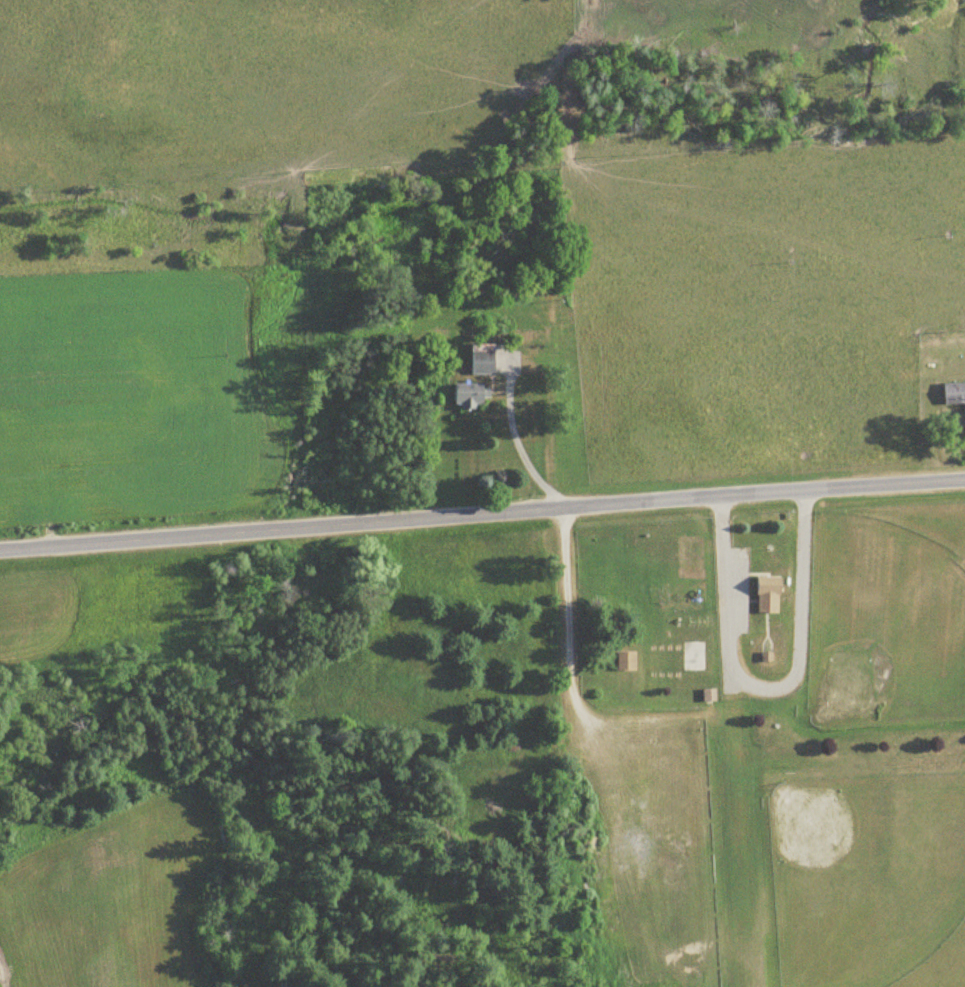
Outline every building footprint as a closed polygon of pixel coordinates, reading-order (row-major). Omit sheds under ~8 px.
[(490,373),(490,343),(468,344),(468,373),(490,373)] [(964,403),(964,381),(939,382),(940,404),(964,403)] [(480,405),(480,383),(449,383),(449,405),(480,405)] [(776,614),(776,576),(753,576),(753,614),(776,614)] [(633,652),(614,652),(614,671),(633,671),(633,652)]
